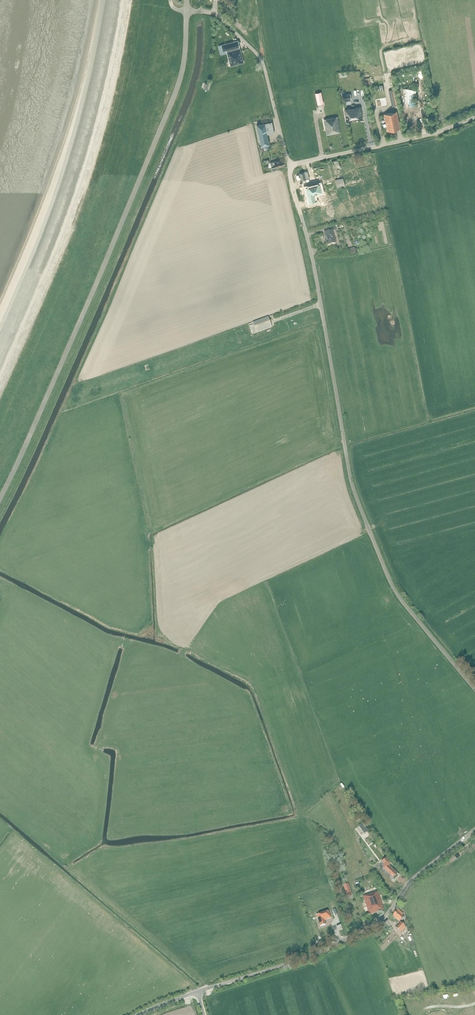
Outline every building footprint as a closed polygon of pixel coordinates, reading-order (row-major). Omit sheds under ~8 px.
[(231,66),(243,62),(240,48),(233,50),(231,42),(221,45),(223,51),(227,50),(231,66)] [(388,90),(392,106),(397,105),(395,93),(397,92),(396,89),(394,90),(394,89),(388,90)] [(415,107),(416,89),(404,89),(402,104),(409,104),(409,106),(415,107)] [(317,106),(324,104),(321,93),(315,94),(317,106)] [(343,102),(351,100),(350,93),(342,94),(343,102)] [(346,123),(362,120),(361,107),(344,110),(346,123)] [(387,131),(400,128),(396,111),(384,114),(387,131)] [(327,135),(340,132),(337,117),(324,119),(327,135)] [(261,146),(269,144),(267,134),(274,132),(272,121),(265,123),(257,124),(259,135),(261,146)] [(284,166),(282,159),(270,163),(272,170),(277,169),(276,168),(284,166)] [(336,175),(342,174),(338,160),(332,162),(336,175)] [(301,180),(309,178),(307,171),(299,173),(301,180)] [(337,188),(345,186),(343,179),(335,180),(337,188)] [(322,184),(305,189),(309,204),(317,201),(315,195),(325,193),(322,184)] [(336,243),(332,231),(324,233),(327,246),(336,243)] [(272,327),(269,321),(268,317),(248,324),(252,334),(256,333),(272,327)] [(362,823),(359,826),(364,833),(368,831),(362,823)] [(443,869),(457,858),(454,855),(440,866),(443,869)] [(390,863),(387,858),(382,862),(383,864),(383,869),(393,878),(397,874),(399,875),(390,866),(390,863)] [(349,886),(344,888),(347,897),(352,895),(349,886)] [(377,893),(363,898),(369,916),(384,910),(377,893)] [(398,910),(393,915),(399,921),(404,917),(401,914),(402,913),(398,910)] [(328,911),(316,915),(320,927),(326,925),(324,920),(331,918),(328,911)] [(401,933),(406,928),(401,923),(396,928),(401,933)]
